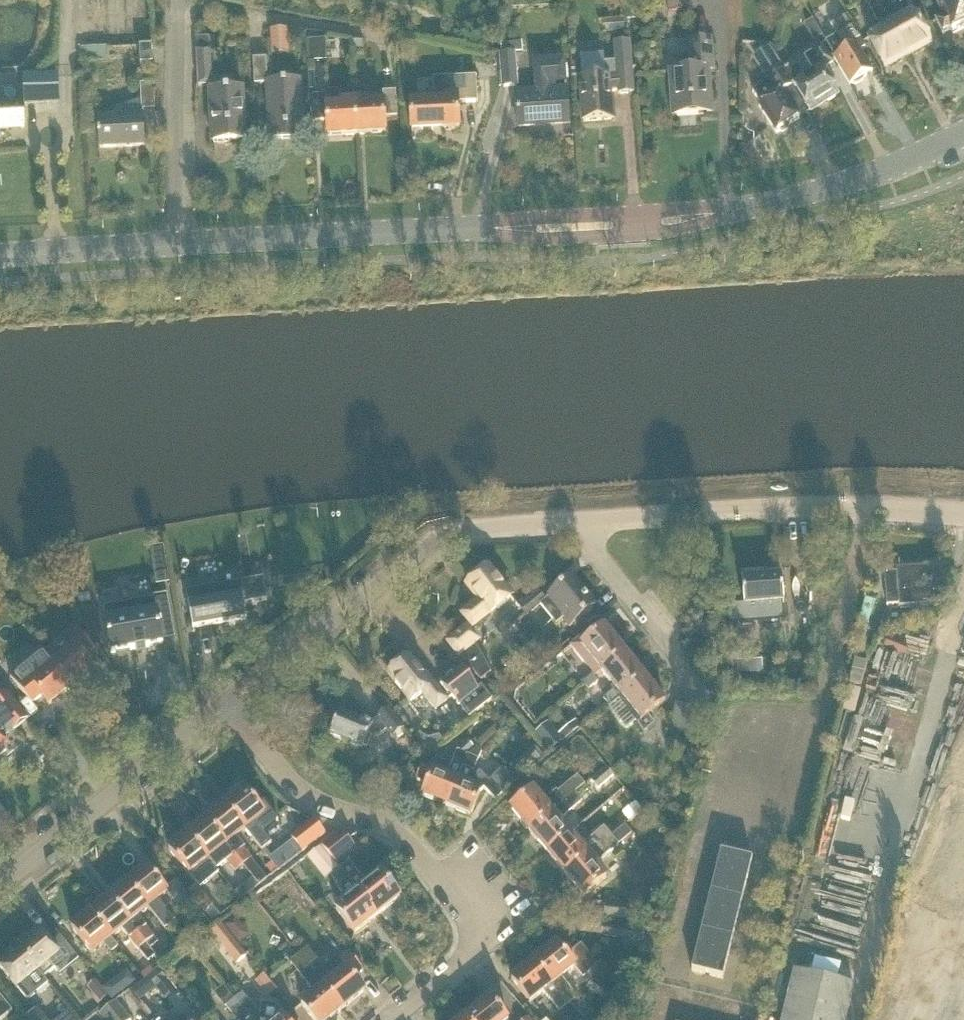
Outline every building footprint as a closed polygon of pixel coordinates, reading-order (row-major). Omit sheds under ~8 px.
[(696,11),(695,0),(667,0),(667,12),(696,11)] [(877,0),(867,0),(865,1),(882,32),(869,38),(885,66),(907,54),(882,8),(877,0)] [(946,18),(936,22),(942,35),(951,31),(952,33),(957,31),(960,32),(963,30),(963,0),(937,0),(946,18)] [(882,8),(907,54),(928,43),(913,15),(900,22),(890,3),(882,8)] [(827,42),(829,46),(836,58),(835,58),(852,86),(873,73),(860,52),(865,48),(846,15),(831,24),(838,36),(827,42)] [(270,31),(272,55),(289,54),(287,30),(270,31)] [(213,143),(246,142),(243,90),(235,91),(234,79),(212,80),(210,39),(199,39),(200,53),(198,53),(200,86),(212,86),(213,92),(211,92),(213,143)] [(673,117),(684,116),(712,114),(709,71),(712,71),(710,42),(690,44),(692,72),(684,73),(670,74),(673,117)] [(779,42),(773,46),(777,53),(783,50),(779,42)] [(328,56),(340,56),(339,43),(327,44),(328,56)] [(632,94),(631,68),(629,44),(613,45),(615,63),(604,64),(603,61),(582,63),(583,79),(581,79),(584,122),(614,120),(613,105),(610,106),(609,92),(618,91),(618,95),(632,94)] [(811,52),(822,70),(835,62),(824,44),(811,52)] [(87,61),(113,61),(113,46),(86,46),(87,61)] [(522,46),(499,47),(502,89),(518,88),(516,53),(522,52),(522,46)] [(752,59),(764,77),(781,66),(769,48),(752,59)] [(140,69),(153,68),(153,50),(140,50),(140,69)] [(255,85),(268,84),(267,59),(254,60),(255,85)] [(519,127),(568,124),(564,61),(536,63),(538,95),(517,96),(519,127)] [(794,87),(783,70),(768,80),(777,95),(760,106),(776,133),(801,118),(797,112),(805,107),(794,87)] [(838,94),(822,70),(796,87),(811,111),(838,94)] [(100,117),(99,117),(101,148),(144,147),(142,110),(158,109),(157,73),(137,74),(138,104),(100,105),(100,117)] [(60,105),(59,75),(22,77),(24,107),(60,105)] [(434,80),(435,104),(411,105),(412,133),(460,130),(459,104),(477,103),(476,77),(434,80)] [(301,83),(268,84),(271,140),(303,138),(301,83)] [(329,137),(358,136),(355,91),(341,92),(342,102),(327,103),(327,97),(314,97),(315,122),(328,122),(329,137)] [(355,91),(358,136),(386,134),(385,118),(398,118),(397,93),(384,94),(384,100),(368,101),(367,91),(355,91)] [(25,129),(23,104),(0,105),(0,131),(25,129)] [(937,568),(898,571),(899,575),(886,576),(889,608),(901,607),(901,609),(915,608),(916,622),(938,613),(938,607),(939,607),(937,568)] [(492,616),(513,599),(489,570),(469,586),(481,602),(465,615),(473,626),(490,613),(492,616)] [(547,601),(542,605),(558,625),(564,620),(570,628),(596,607),(574,578),(555,593),(556,594),(547,601)] [(778,604),(785,604),(783,578),(744,582),(747,617),(769,615),(768,612),(779,612),(778,604)] [(189,597),(195,634),(232,628),(232,631),(250,629),(247,611),(271,607),(267,585),(189,597)] [(526,617),(542,605),(547,601),(540,592),(519,608),(526,617)] [(866,600),(858,626),(860,627),(855,647),(857,647),(855,652),(861,654),(868,629),(876,603),(866,600)] [(783,639),(796,639),(795,607),(782,607),(783,639)] [(158,613),(158,612),(107,620),(113,653),(164,645),(162,636),(175,633),(171,610),(158,613)] [(74,641),(50,660),(72,686),(95,668),(85,656),(94,648),(79,628),(69,636),(74,641)] [(587,633),(570,647),(595,677),(602,672),(603,673),(626,654),(615,640),(618,638),(611,629),(608,632),(606,629),(593,641),(587,633)] [(460,656),(478,642),(469,630),(451,644),(460,656)] [(622,698),(646,679),(626,654),(603,673),(616,691),(603,701),(609,708),(622,697),(622,698)] [(460,705),(478,691),(461,669),(438,688),(428,674),(425,677),(410,659),(389,676),(412,704),(424,694),(437,710),(449,701),(448,700),(453,696),(460,705)] [(72,686),(50,660),(29,678),(25,672),(15,680),(30,700),(40,692),(50,704),(72,686)] [(732,676),(763,674),(763,661),(732,663),(732,676)] [(504,675),(491,675),(491,688),(504,689),(504,675)] [(599,683),(594,677),(584,685),(589,692),(599,683)] [(655,726),(648,718),(666,704),(646,679),(622,698),(642,723),(637,726),(644,736),(655,726)] [(7,744),(1,737),(26,716),(0,684),(0,750),(7,744)] [(395,739),(405,731),(388,710),(378,719),(379,720),(376,723),(364,718),(362,722),(341,713),(331,737),(364,750),(369,736),(377,739),(388,730),(395,739)] [(847,721),(839,747),(874,757),(882,731),(847,721)] [(577,722),(560,736),(565,742),(582,728),(577,722)] [(537,735),(552,753),(565,742),(550,724),(537,735)] [(467,743),(457,752),(451,766),(436,760),(425,770),(423,769),(417,782),(428,786),(424,798),(446,807),(468,756),(476,750),(467,743)] [(472,775),(478,761),(481,754),(477,750),(469,757),(468,756),(446,807),(470,817),(480,793),(484,790),(494,802),(516,783),(505,771),(502,774),(501,773),(489,784),(480,773),(476,777),(472,775)] [(542,762),(532,751),(516,765),(526,776),(542,762)] [(614,778),(606,769),(590,782),(598,791),(614,778)] [(530,832),(575,794),(585,786),(579,778),(550,802),(548,800),(544,804),(534,792),(512,810),(530,832)] [(245,790),(226,806),(245,830),(246,830),(262,851),(271,844),(255,823),(265,815),(245,790)] [(548,854),(570,835),(561,824),(565,821),(563,819),(582,803),(575,794),(530,832),(548,854)] [(268,881),(251,860),(243,850),(245,848),(237,837),(245,830),(226,806),(206,821),(243,866),(243,867),(259,888),(268,881)] [(628,813),(633,820),(642,813),(637,806),(628,813)] [(243,866),(206,821),(188,835),(209,860),(217,853),(226,864),(228,862),(236,872),(243,867),(243,866)] [(292,839),(303,854),(325,836),(314,822),(292,839)] [(620,846),(633,836),(625,827),(612,837),(620,846)] [(580,847),(570,835),(548,854),(566,876),(612,837),(605,829),(585,845),(584,843),(580,847)] [(321,846),(336,865),(355,849),(340,831),(321,846)] [(208,880),(218,872),(208,860),(209,860),(188,835),(169,850),(189,875),(198,868),(208,880)] [(612,837),(566,876),(584,897),(607,878),(598,868),(601,864),(600,863),(620,847),(612,837)] [(322,850),(311,858),(320,870),(331,862),(322,850)] [(724,981),(754,863),(722,855),(693,973),(724,981)] [(364,882),(349,862),(340,869),(366,902),(377,916),(399,898),(381,876),(370,885),(366,880),(364,882)] [(265,869),(271,876),(277,872),(271,864),(265,869)] [(147,868),(128,883),(149,908),(165,928),(175,920),(159,900),(167,893),(175,903),(177,902),(185,913),(196,905),(177,882),(165,891),(147,868)] [(331,877),(347,897),(345,898),(348,903),(336,912),(354,935),(377,916),(366,902),(340,869),(340,870),(331,877)] [(300,891),(289,876),(261,896),(272,911),(300,891)] [(242,901),(259,888),(253,880),(236,894),(242,901)] [(145,925),(138,917),(149,908),(128,883),(110,898),(147,943),(154,937),(145,925)] [(196,887),(187,894),(211,923),(219,918),(212,909),(213,908),(196,887)] [(139,949),(147,943),(110,898),(91,913),(111,938),(123,928),(139,949)] [(633,923),(634,906),(606,903),(604,920),(633,923)] [(111,938),(91,913),(72,928),(92,953),(111,938)] [(235,920),(225,928),(239,946),(249,938),(235,920)] [(645,930),(603,926),(601,939),(644,944),(645,930)] [(70,967),(39,930),(18,947),(39,971),(44,978),(55,968),(60,975),(70,967)] [(154,937),(147,943),(151,948),(158,942),(154,937)] [(236,964),(246,956),(231,937),(221,945),(236,964)] [(104,944),(111,953),(118,947),(111,938),(104,944)] [(146,945),(138,951),(148,964),(156,957),(146,945)] [(579,999),(572,990),(562,978),(574,968),(583,979),(598,967),(582,947),(568,958),(558,945),(535,963),(569,1006),(579,999)] [(27,981),(39,971),(18,947),(0,960),(0,965),(27,1001),(36,994),(27,981)] [(366,993),(363,990),(354,978),(364,971),(349,952),(340,959),(346,968),(334,978),(331,973),(329,974),(309,948),(299,956),(343,1011),(366,993)] [(186,968),(197,959),(191,952),(180,960),(186,968)] [(312,990),(316,994),(302,1006),(313,1019),(332,1019),(343,1011),(299,956),(291,962),(312,990)] [(512,981),(520,990),(531,1004),(543,994),(559,1013),(569,1006),(535,963),(512,981)] [(790,990),(782,1019),(847,1019),(849,1011),(859,1013),(865,988),(855,986),(795,971),(790,990)] [(146,980),(130,992),(139,1003),(154,991),(146,980)] [(99,1007),(109,999),(95,982),(87,988),(94,998),(92,999),(99,1007)] [(125,995),(118,985),(106,994),(113,1004),(125,995)] [(225,991),(217,997),(226,1008),(233,1002),(225,991)] [(13,1013),(0,996),(0,1019),(4,1019),(13,1013)] [(282,1017),(274,1007),(273,1008),(263,1007),(262,1017),(261,1017),(251,1004),(249,1006),(241,996),(235,1001),(250,1019),(285,1019),(282,1017)] [(465,1018),(466,1019),(508,1019),(491,998),(465,1018)] [(623,1002),(613,1000),(611,1008),(619,1017),(623,1002)] [(236,1019),(250,1019),(235,1001),(226,1008),(236,1019)] [(570,1006),(579,1017),(586,1012),(577,1001),(570,1006)] [(116,1003),(99,1017),(102,1019),(130,1019),(116,1003)] [(37,1010),(26,1019),(27,1019),(45,1019),(37,1010)] [(559,1019),(576,1019),(569,1011),(558,1019),(559,1019)]
